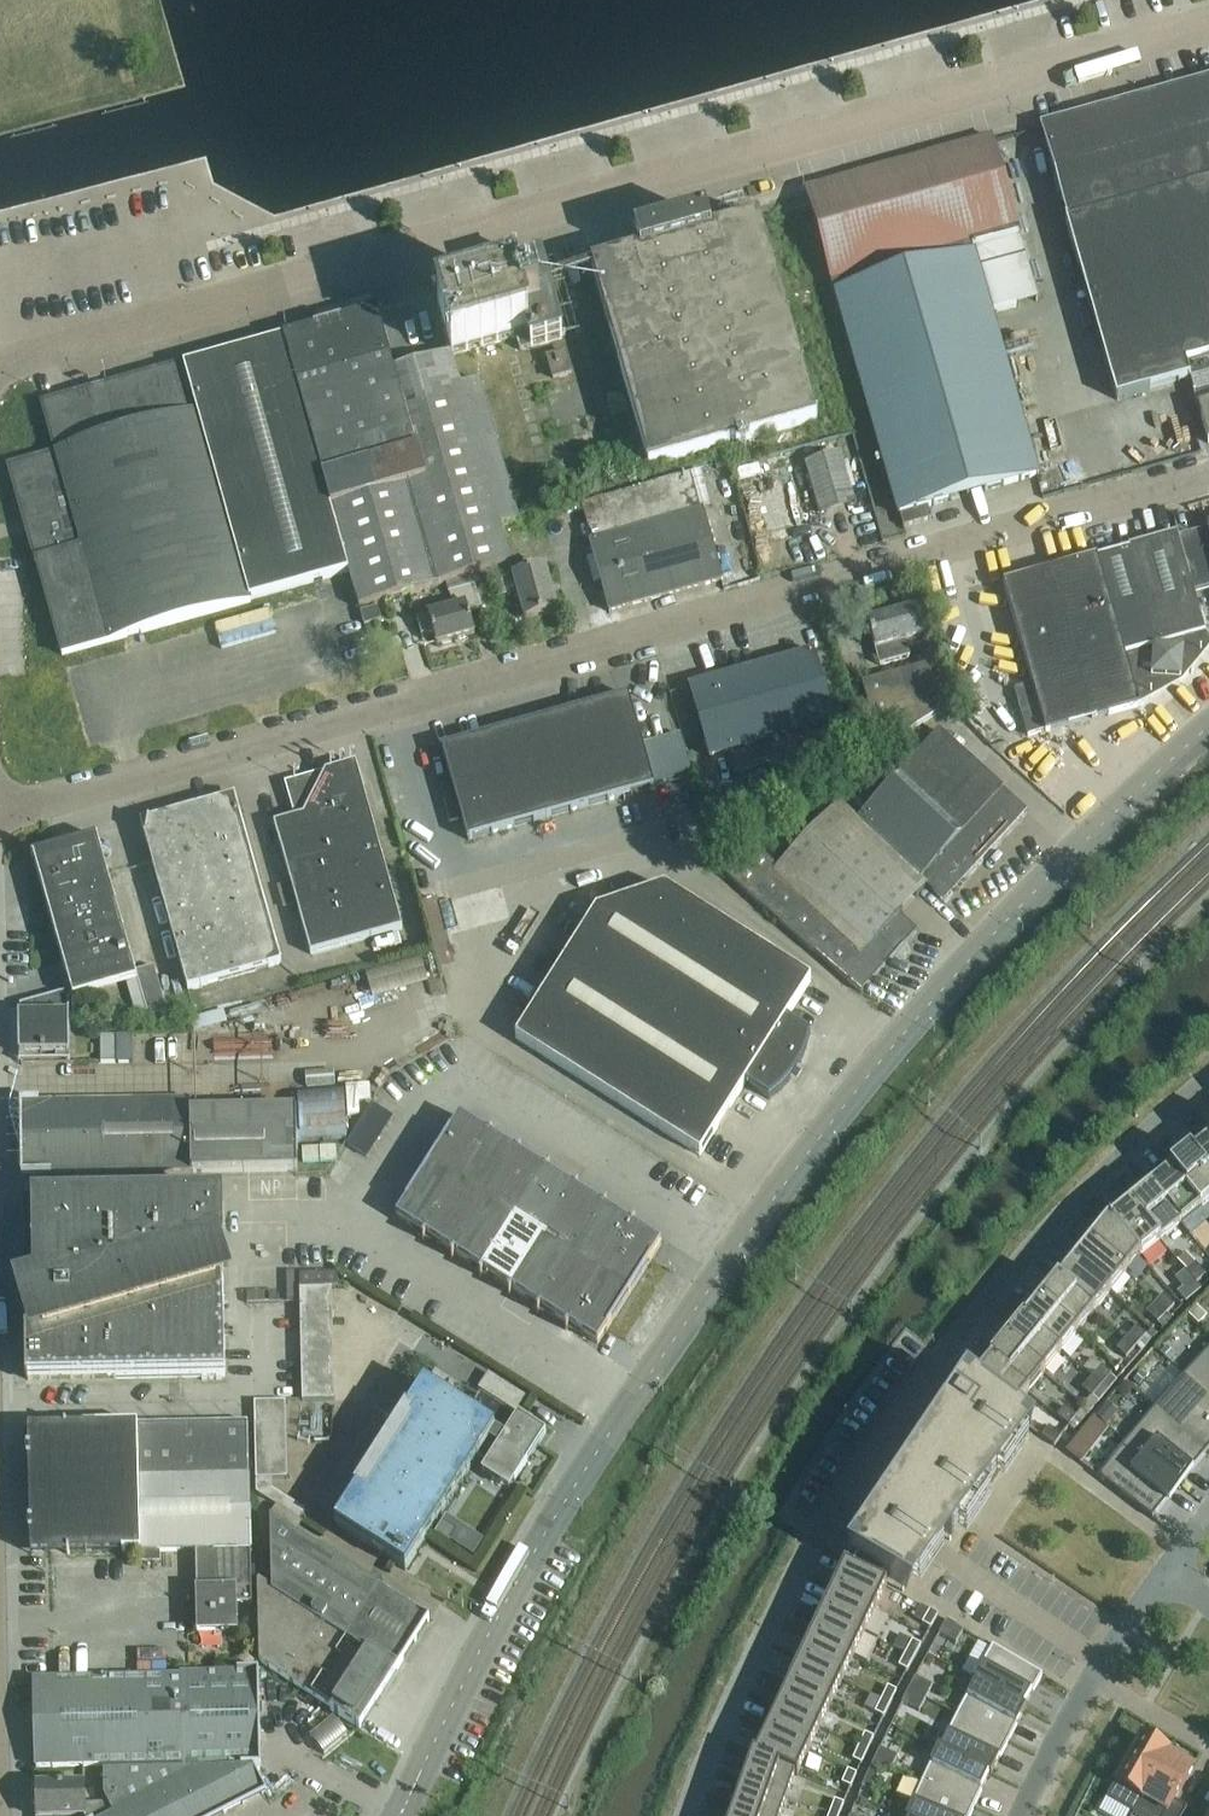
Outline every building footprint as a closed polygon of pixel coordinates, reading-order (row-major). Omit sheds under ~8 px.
[(1067,222),(1117,400),(1190,379),(1208,444),(1208,443),(1208,81),(1042,128),(1068,221),(1067,222)] [(991,314),(1037,300),(992,139),(806,191),(898,516),(900,515),(903,528),(932,520),(928,508),(1038,476),(991,314)] [(592,268),(649,469),(816,421),(759,221),(711,235),(706,219),(634,239),(639,255),(592,268)] [(438,309),(451,356),(451,357),(452,356),(516,338),(520,352),(562,340),(541,265),(510,274),(514,288),(438,309)] [(376,312),(279,340),(346,574),(349,573),(359,609),(448,584),(472,576),(512,565),(452,356),(451,357),(451,356),(398,371),(394,357),(389,359),(376,312)] [(183,366),(42,406),(55,455),(7,468),(34,563),(36,563),(62,656),(108,644),(251,604),(250,601),(346,574),(279,340),(184,367),(183,366)] [(547,359),(553,379),(572,374),(566,354),(547,359)] [(805,465),(819,512),(854,501),(840,455),(805,465)] [(690,475),(695,493),(706,490),(701,472),(690,475)] [(592,543),(590,543),(610,613),(722,581),(703,511),(700,512),(690,475),(581,505),(592,543)] [(1097,560),(1139,707),(1152,696),(1153,678),(1181,681),(1183,653),(1200,654),(1208,647),(1208,638),(1205,633),(1192,588),(1208,584),(1208,527),(1208,529),(1178,537),(1177,536),(1130,549),(1130,551),(1097,560)] [(1139,707),(1097,560),(1096,559),(1004,585),(1032,685),(1015,690),(1028,737),(1046,732),(1046,734),(1139,707)] [(516,577),(512,565),(472,576),(477,593),(497,588),(500,598),(518,593),(526,622),(557,613),(545,569),(516,577)] [(472,576),(448,584),(455,609),(428,617),(428,618),(418,621),(422,637),(433,634),(436,647),(474,636),(468,613),(482,609),(477,593),(472,576)] [(360,614),(364,627),(381,622),(377,609),(360,614)] [(867,623),(880,666),(910,658),(908,652),(927,647),(924,637),(926,637),(918,609),(867,623)] [(689,688),(709,759),(729,753),(735,775),(770,765),(772,773),(824,758),(828,772),(856,763),(841,710),(832,713),(814,653),(689,688)] [(862,685),(881,751),(941,713),(929,666),(862,685)] [(654,788),(629,697),(442,749),(468,841),(654,788)] [(939,732),(857,820),(856,821),(926,887),(944,903),(1027,812),(1003,791),(939,732)] [(303,817),(274,825),(278,840),(311,956),(402,930),(356,764),(326,773),(311,778),(313,784),(296,789),(290,799),(300,804),(303,817)] [(281,965),(235,799),(155,821),(155,820),(141,824),(187,992),(281,965)] [(707,806),(723,858),(742,852),(727,801),(707,806)] [(856,821),(857,820),(839,803),(778,869),(758,850),(723,873),(750,898),(857,991),(895,950),(894,952),(894,953),(895,955),(895,956),(896,957),(898,958),(900,959),(903,959),(904,958),(905,958),(906,957),(907,956),(908,953),(908,952),(908,950),(907,949),(906,947),(904,946),(903,945),(901,945),(898,946),(913,931),(898,917),(926,887),(856,821)] [(70,990),(66,991),(66,1001),(126,984),(137,1022),(167,1014),(153,968),(134,974),(97,838),(56,850),(55,846),(32,853),(33,856),(32,857),(32,858),(33,858),(70,990)] [(787,1020),(811,981),(665,888),(596,912),(516,1040),(700,1157),(745,1086),(769,1101),(781,1091),(791,1080),(801,1063),(807,1050),(811,1035),(787,1020)] [(66,1018),(66,1001),(66,991),(20,1006),(21,1056),(68,1056),(67,1018),(66,1018)] [(100,1038),(101,1063),(115,1063),(114,1037),(100,1038)] [(117,1038),(118,1062),(133,1062),(133,1037),(117,1038)] [(298,1093),(300,1141),(349,1138),(347,1091),(298,1093)] [(21,1104),(22,1177),(297,1173),(297,1115),(196,1117),(196,1114),(191,1114),(191,1102),(21,1104)] [(460,1118),(428,1169),(457,1187),(489,1137),(460,1118)] [(451,1260),(486,1205),(520,1150),(492,1132),(489,1137),(457,1187),(425,1237),(422,1242),(451,1260)] [(1191,1156),(1208,1178),(1208,1141),(1191,1156)] [(486,1205),(514,1223),(549,1168),(520,1150),(486,1205)] [(1171,1172),(1201,1209),(1208,1203),(1208,1178),(1191,1156),(1171,1172)] [(514,1223),(543,1241),(577,1186),(549,1168),(514,1223)] [(396,1219),(425,1237),(457,1187),(428,1169),(396,1219)] [(1171,1172),(1151,1189),(1181,1226),(1201,1209),(1171,1172)] [(543,1241),(571,1259),(606,1204),(577,1186),(543,1241)] [(1151,1189),(1131,1205),(1161,1242),(1181,1226),(1151,1189)] [(27,1330),(28,1382),(225,1379),(222,1202),(25,1205),(26,1298),(32,1298),(41,1326),(27,1330)] [(600,1277),(632,1227),(635,1222),(606,1204),(571,1259),(600,1277)] [(451,1260),(480,1278),(514,1223),(486,1205),(451,1260)] [(1110,1219),(1109,1220),(1140,1259),(1161,1242),(1131,1205),(1111,1221),(1110,1219)] [(1109,1220),(1090,1244),(1126,1274),(1139,1258),(1140,1259),(1109,1220)] [(480,1278),(508,1296),(543,1241),(514,1223),(480,1278)] [(632,1227),(600,1277),(629,1295),(661,1245),(632,1227)] [(508,1296),(537,1314),(571,1259),(543,1241),(508,1296)] [(1090,1244),(1073,1264),(1110,1294),(1126,1274),(1090,1244)] [(565,1332),(568,1327),(600,1277),(571,1259),(537,1314),(565,1332)] [(1073,1264),(1057,1284),(1094,1314),(1110,1294),(1073,1264)] [(1186,1273),(1196,1285),(1205,1277),(1196,1265),(1186,1273)] [(300,1276),(300,1289),(338,1289),(338,1276),(300,1276)] [(600,1277),(568,1327),(598,1346),(629,1295),(600,1277)] [(1186,1304),(1200,1291),(1192,1282),(1178,1295),(1186,1304)] [(1057,1284),(1040,1305),(1077,1335),(1094,1314),(1057,1284)] [(300,1292),(302,1403),(334,1402),(332,1291),(300,1292)] [(1163,1297),(1155,1306),(1166,1316),(1175,1308),(1163,1297)] [(1040,1305),(1024,1325),(1061,1355),(1077,1335),(1040,1305)] [(1166,1316),(1155,1306),(1146,1315),(1158,1325),(1166,1316)] [(1024,1325),(1008,1345),(1044,1375),(1061,1355),(1024,1325)] [(1137,1329),(1127,1340),(1136,1349),(1146,1337),(1137,1329)] [(1136,1349),(1127,1340),(1116,1351),(1126,1360),(1136,1349)] [(1008,1345),(991,1365),(1028,1396),(1044,1375),(1008,1345)] [(1184,1377),(1208,1400),(1208,1350),(1184,1377)] [(1028,1396),(991,1365),(974,1386),(1011,1417),(1028,1396)] [(1102,1368),(1092,1380),(1102,1388),(1111,1376),(1102,1368)] [(1155,1410),(1206,1454),(1208,1451),(1208,1400),(1184,1377),(1155,1410)] [(1102,1388),(1092,1380),(1082,1391),(1092,1400),(1102,1388)] [(852,1555),(847,1561),(913,1600),(917,1594),(944,1557),(969,1525),(1036,1436),(967,1384),(890,1498),(879,1513),(852,1555)] [(335,1527),(405,1573),(477,1460),(515,1484),(546,1435),(518,1417),(517,1419),(480,1395),(468,1414),(424,1386),(335,1527)] [(394,1422),(402,1410),(384,1399),(376,1411),(394,1422)] [(254,1404),(256,1481),(257,1495),(300,1522),(306,1512),(272,1491),(272,1481),(287,1480),(286,1403),(254,1404)] [(1106,1426),(1117,1413),(1107,1404),(1096,1417),(1106,1426)] [(1057,1418),(1069,1428),(1077,1418),(1065,1409),(1057,1418)] [(1155,1410),(1126,1444),(1181,1489),(1193,1472),(1192,1471),(1206,1454),(1155,1410)] [(196,1591),(198,1636),(238,1635),(237,1604),(252,1604),(248,1425),(26,1429),(29,1555),(122,1553),(122,1554),(141,1554),(141,1563),(159,1563),(159,1553),(196,1552),(197,1591),(196,1591)] [(1042,1439),(1054,1448),(1061,1438),(1049,1429),(1042,1439)] [(1091,1450),(1077,1440),(1066,1453),(1080,1464),(1091,1450)] [(1181,1489),(1126,1444),(1098,1478),(1152,1520),(1166,1502),(1170,1505),(1181,1489)] [(272,1592),(258,1583),(259,1664),(332,1711),(331,1713),(359,1731),(398,1670),(399,1670),(430,1622),(295,1536),(302,1525),(276,1508),(270,1518),(272,1592)] [(887,1587),(845,1568),(833,1592),(875,1612),(887,1587)] [(875,1612),(833,1592),(822,1616),(864,1636),(875,1612)] [(938,1617),(930,1612),(922,1625),(931,1630),(938,1617)] [(864,1636),(822,1616),(811,1639),(853,1659),(864,1636)] [(956,1645),(963,1633),(946,1623),(939,1635),(956,1645)] [(842,1683),(853,1659),(811,1639),(800,1663),(842,1683)] [(912,1642),(905,1655),(914,1660),(921,1647),(912,1642)] [(993,1648),(973,1682),(1026,1711),(1026,1710),(1024,1709),(1042,1677),(993,1648)] [(914,1660),(905,1655),(898,1668),(907,1673),(914,1660)] [(842,1683),(800,1663),(789,1687),(831,1706),(842,1683)] [(104,1768),(104,1773),(252,1770),(261,1770),(258,1673),(180,1676),(180,1678),(34,1681),(36,1770),(104,1768)] [(926,1701),(932,1688),(915,1679),(908,1692),(926,1701)] [(975,1684),(957,1717),(1008,1743),(1026,1711),(973,1682),(973,1683),(975,1684)] [(831,1706),(789,1687),(778,1710),(820,1730),(831,1706)] [(897,1693),(888,1688),(881,1701),(890,1705),(897,1693)] [(919,1713),(926,1701),(908,1692),(902,1705),(919,1713)] [(881,1701),(875,1714),(884,1719),(890,1706),(881,1701)] [(820,1730),(778,1710),(767,1734),(809,1754),(820,1730)] [(333,1715),(308,1734),(323,1752),(347,1733),(333,1715)] [(938,1749),(938,1750),(992,1776),(1008,1743),(957,1717),(940,1750),(938,1749)] [(809,1754),(767,1734),(756,1756),(753,1755),(753,1756),(798,1777),(809,1754)] [(874,1739),(865,1735),(859,1748),(868,1752),(874,1739)] [(1132,1815),(1168,1753),(1142,1738),(1106,1800),(1132,1815)] [(868,1752),(859,1748),(853,1762),(861,1766),(868,1752)] [(897,1758),(880,1750),(873,1763),(882,1767),(891,1771),(897,1758)] [(938,1750),(922,1785),(974,1809),(989,1776),(991,1777),(992,1776),(938,1750)] [(1168,1753),(1132,1815),(1134,1815),(1184,1815),(1187,1810),(1174,1803),(1193,1770),(1168,1756),(1169,1754),(1168,1753)] [(798,1777),(753,1756),(743,1785),(786,1800),(795,1777),(797,1778),(798,1777)] [(870,1794),(882,1767),(873,1763),(861,1789),(870,1794)] [(264,1794),(252,1770),(104,1773),(105,1798),(108,1805),(114,1815),(222,1815),(264,1794)] [(848,1772),(842,1785),(851,1790),(857,1776),(848,1772)] [(743,1785),(734,1810),(752,1815),(781,1815),(786,1800),(743,1785)] [(908,1815),(971,1815),(974,1809),(922,1785),(908,1815)] [(108,1805),(85,1806),(84,1787),(37,1788),(37,1792),(33,1792),(33,1806),(37,1806),(37,1815),(114,1815),(108,1805)] [(844,1805),(835,1802),(829,1815),(831,1815),(840,1815),(844,1805)]
